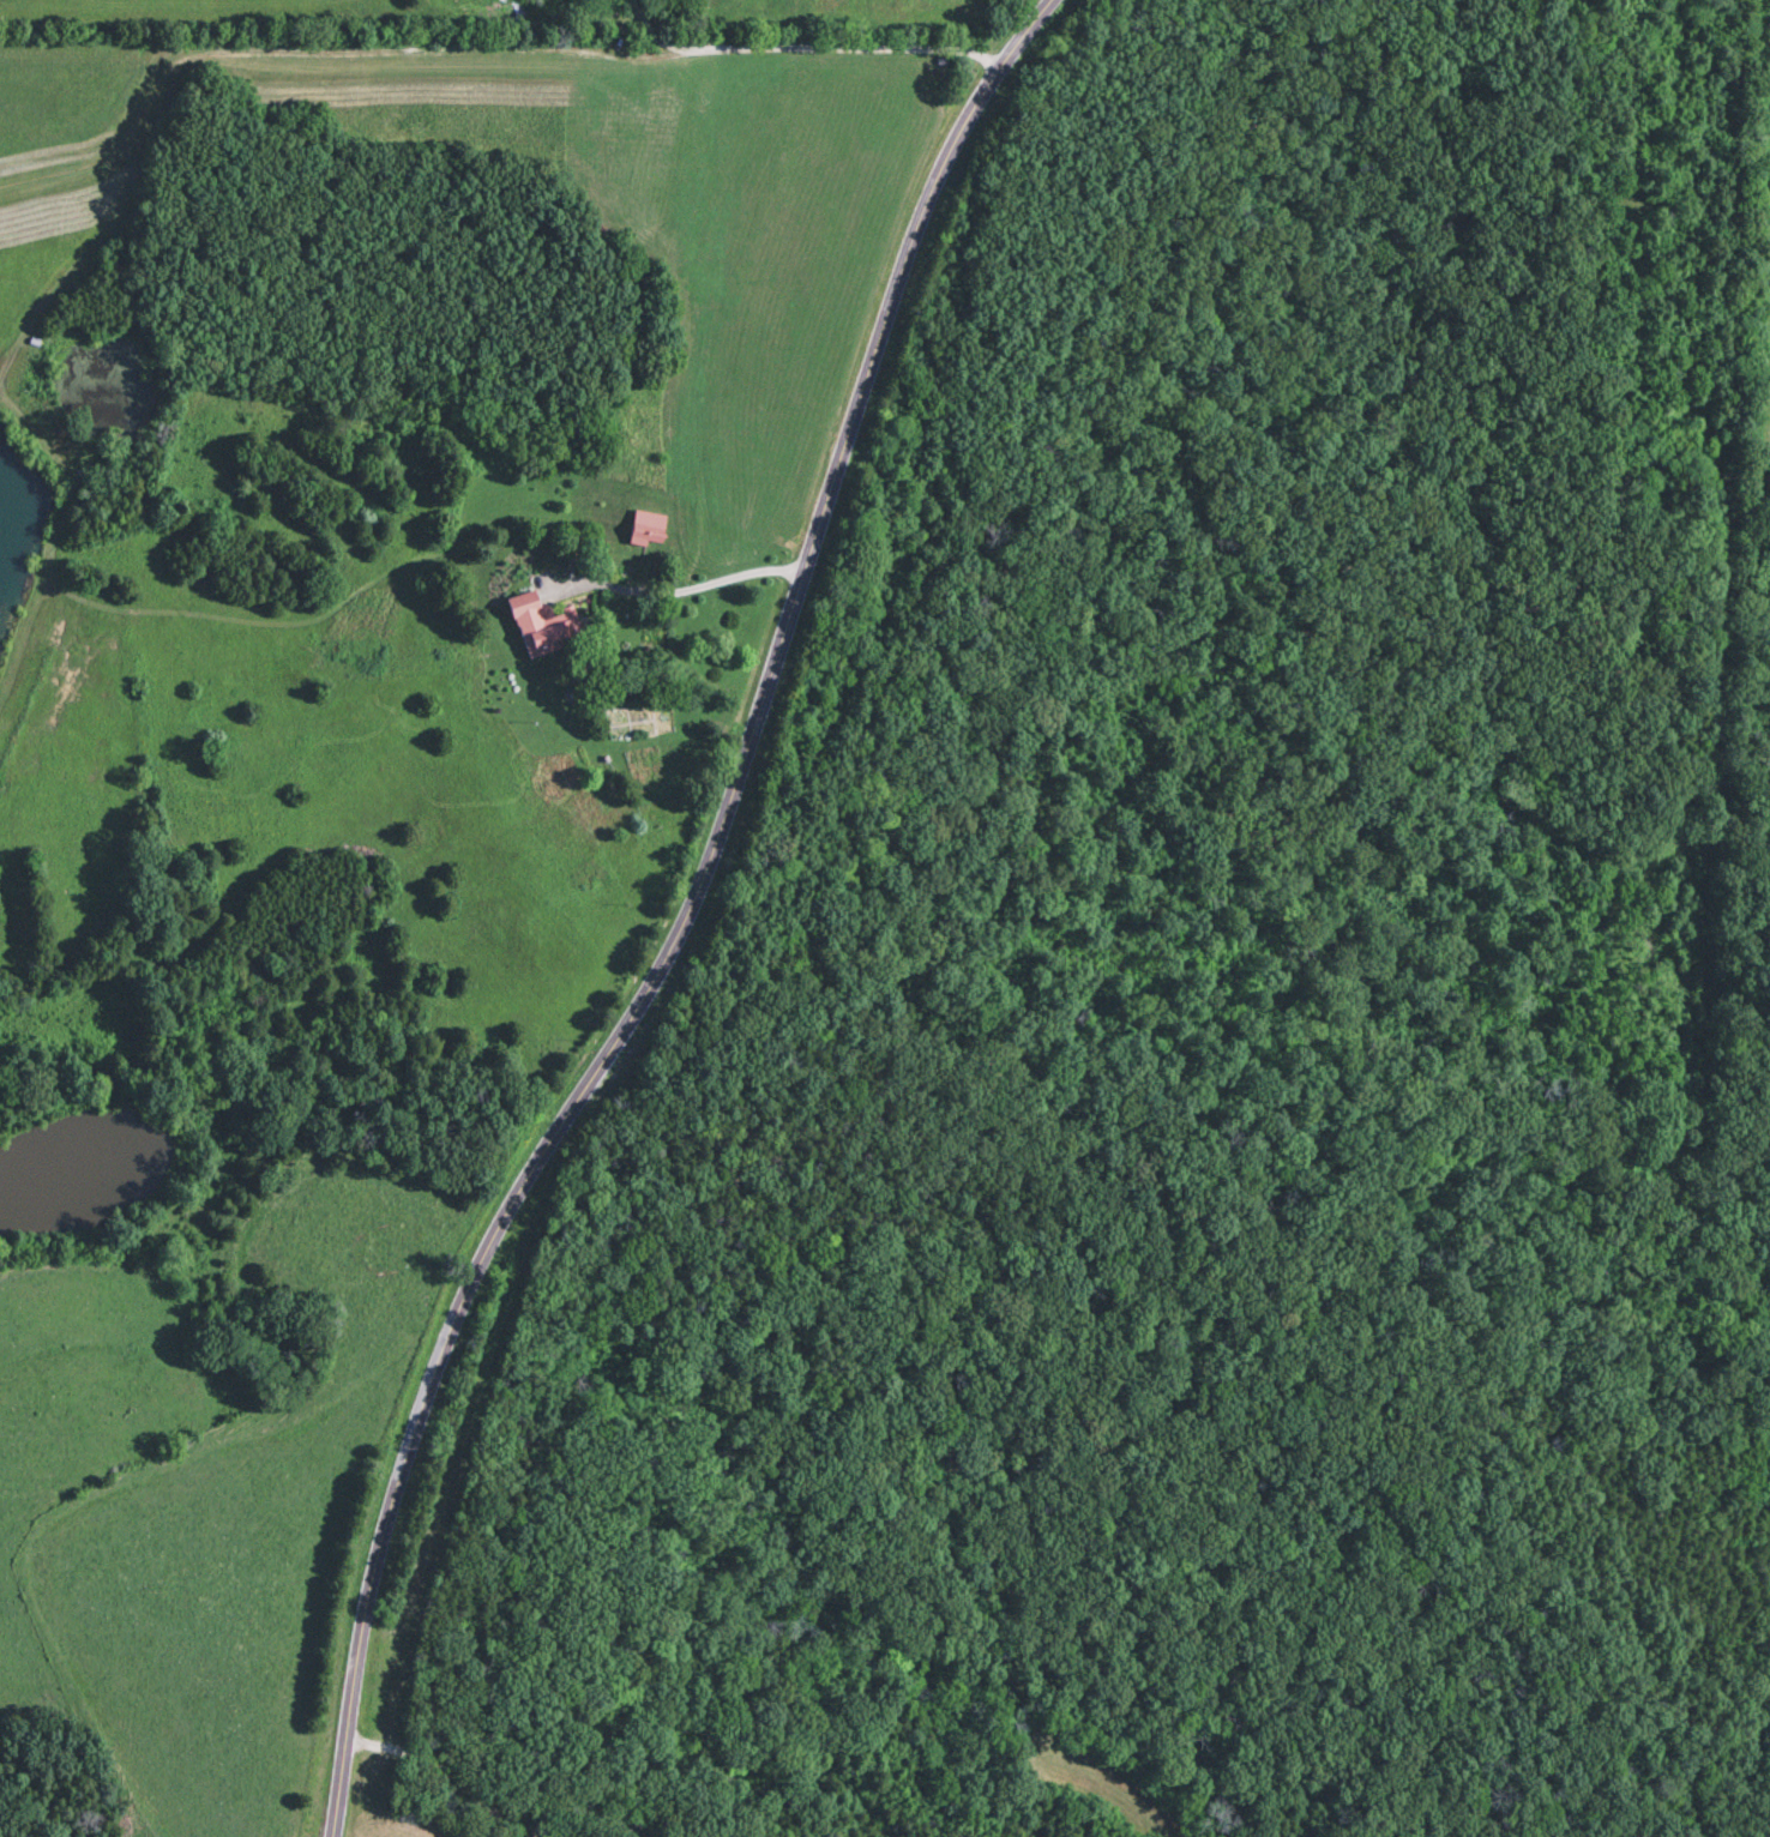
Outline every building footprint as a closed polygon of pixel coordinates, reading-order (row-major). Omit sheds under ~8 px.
[(668,513),(634,513),(634,547),(668,547),(668,513)] [(584,644),(575,610),(545,618),(539,593),(512,599),(528,658),(584,644)]
